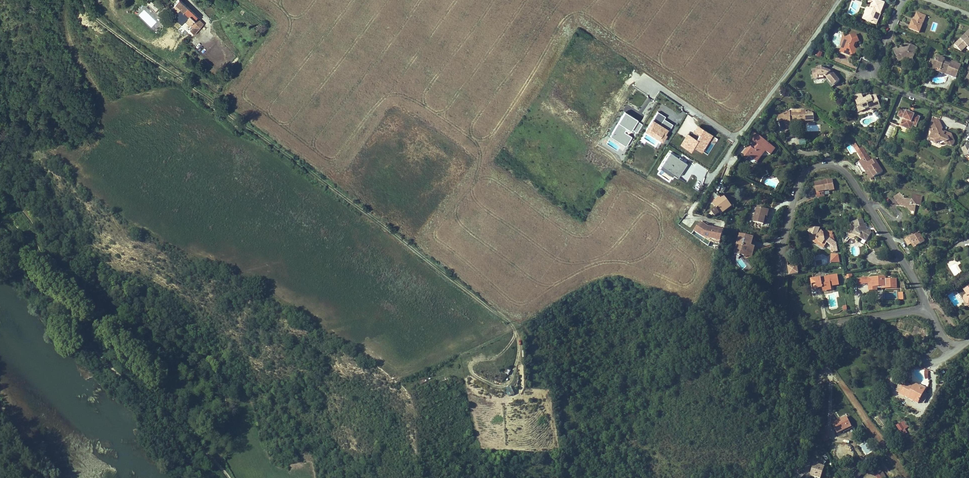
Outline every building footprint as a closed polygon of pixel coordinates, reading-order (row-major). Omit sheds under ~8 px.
[(158,9),(149,0),(148,0),(145,3),(155,12),(158,9)] [(870,6),(866,5),(861,19),(875,23),(883,0),(872,0),(870,6)] [(196,10),(190,16),(195,21),(200,15),(196,10)] [(189,27),(168,11),(164,17),(169,21),(167,23),(178,31),(179,30),(186,36),(184,39),(188,43),(192,36),(189,34),(191,31),(187,29),(189,27)] [(918,31),(924,14),(915,11),(912,21),(910,20),(908,27),(918,31)] [(200,15),(195,21),(200,26),(207,21),(200,15)] [(178,31),(167,23),(166,25),(176,33),(178,31)] [(961,50),(968,42),(968,27),(953,43),(961,50)] [(855,32),(844,37),(841,45),(841,47),(846,49),(845,53),(849,54),(855,52),(856,48),(854,46),(852,44),(853,41),(856,40),(858,39),(855,32)] [(897,45),(893,48),(899,61),(909,56),(911,57),(915,46),(905,41),(903,45),(898,47),(897,45)] [(955,76),(958,65),(944,60),(945,57),(935,54),(934,58),(939,60),(936,69),(955,76)] [(930,67),(936,69),(939,60),(934,58),(932,63),(930,67)] [(815,67),(811,67),(812,75),(820,75),(825,77),(833,85),(839,80),(832,72),(833,71),(823,65),(815,65),(815,67)] [(852,95),(856,103),(858,102),(859,105),(864,107),(866,106),(870,108),(873,107),(876,108),(878,107),(872,94),(870,95),(868,96),(867,95),(866,95),(866,97),(863,99),(862,97),(860,92),(852,95)] [(858,102),(856,103),(857,105),(855,106),(857,110),(864,107),(859,105),(858,102)] [(895,114),(897,115),(895,123),(909,128),(910,124),(913,125),(917,114),(898,107),(895,114)] [(801,112),(801,109),(786,108),(773,113),(778,129),(789,126),(787,118),(802,120),(802,119),(810,120),(810,114),(806,111),(801,112)] [(930,115),(926,127),(928,129),(926,136),(931,138),(931,142),(936,139),(940,141),(943,139),(944,142),(947,143),(950,142),(952,138),(949,130),(942,127),(944,121),(930,115)] [(653,122),(646,118),(641,127),(656,135),(661,127),(653,122)] [(890,137),(896,124),(889,122),(884,134),(890,137)] [(657,140),(664,128),(661,127),(656,135),(641,127),(640,130),(657,140)] [(702,150),(711,133),(703,128),(697,139),(687,133),(681,144),(690,150),(693,145),(702,150)] [(762,149),(764,150),(769,153),(773,146),(750,131),(745,139),(755,145),(752,149),(749,148),(748,150),(743,147),(740,152),(746,160),(749,156),(751,157),(755,155),(757,157),(762,149)] [(709,140),(702,152),(707,155),(714,144),(709,140)] [(968,143),(963,141),(963,143),(959,146),(961,153),(968,155),(968,146),(968,143)] [(758,161),(764,150),(762,149),(757,157),(755,155),(751,157),(758,161)] [(674,173),(680,176),(687,160),(669,151),(658,173),(671,179),(674,173)] [(863,154),(851,160),(856,171),(859,169),(862,168),(864,172),(865,171),(868,176),(877,172),(869,158),(866,159),(863,154)] [(864,178),(868,176),(865,171),(864,172),(862,168),(859,169),(864,178)] [(811,180),(813,190),(830,187),(829,178),(811,180)] [(901,202),(903,206),(906,210),(907,210),(910,204),(913,205),(913,204),(918,205),(921,196),(912,192),(909,198),(901,197),(898,192),(891,194),(894,200),(901,202)] [(712,197),(708,200),(711,205),(707,208),(710,213),(715,210),(727,201),(721,193),(713,199),(712,197)] [(727,201),(715,210),(717,213),(729,204),(727,201)] [(758,222),(761,214),(763,206),(753,204),(749,219),(758,222)] [(847,220),(850,226),(852,230),(850,235),(861,240),(864,230),(858,217),(847,220)] [(703,223),(696,218),(690,227),(698,233),(712,237),(715,227),(703,223)] [(805,238),(813,242),(815,239),(819,242),(820,239),(822,240),(824,241),(826,238),(828,233),(827,229),(818,229),(814,224),(813,231),(808,232),(805,238)] [(909,229),(910,232),(901,237),(904,245),(908,243),(911,247),(921,241),(916,232),(917,231),(915,226),(909,229)] [(719,228),(715,227),(712,237),(698,233),(706,239),(715,241),(719,228)] [(741,250),(739,253),(746,256),(749,244),(746,242),(749,233),(736,230),(732,247),(741,250)] [(874,244),(867,249),(871,256),(878,251),(874,244)] [(830,262),(839,262),(839,253),(830,253),(830,262)] [(819,256),(819,259),(814,259),(815,265),(828,264),(827,256),(819,256)] [(793,263),(784,264),(785,273),(795,272),(793,263)] [(815,287),(824,286),(823,284),(832,283),(831,275),(822,276),(822,278),(813,279),(813,277),(802,278),(803,289),(815,287)] [(879,285),(878,288),(891,286),(890,277),(879,278),(878,275),(856,277),(857,282),(862,282),(863,290),(870,289),(869,286),(879,285)] [(964,293),(962,295),(960,299),(963,304),(968,305),(968,281),(960,287),(964,293)] [(911,380),(904,391),(922,402),(931,387),(920,380),(918,384),(911,380)] [(507,396),(514,394),(511,386),(505,388),(507,396)] [(840,423),(847,421),(845,412),(830,415),(832,426),(840,423)] [(901,435),(907,432),(905,429),(908,427),(904,420),(895,425),(901,435)] [(828,464),(819,458),(817,463),(815,463),(813,467),(823,473),(828,464)] [(881,465),(872,469),(876,477),(886,477),(881,465)] [(856,477),(858,477),(863,473),(858,469),(852,475),(856,477)]
